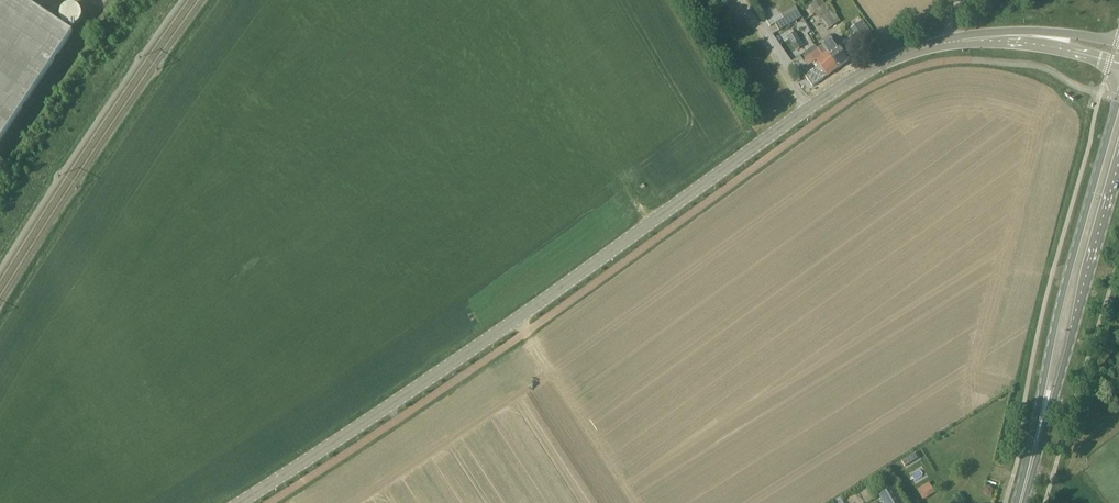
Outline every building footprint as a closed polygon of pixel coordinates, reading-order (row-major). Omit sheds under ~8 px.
[(73,32),(24,0),(0,0),(0,143),(73,32)] [(815,13),(826,6),(825,5),(822,0),(818,0),(807,8),(813,15),(815,13)] [(830,3),(826,6),(815,13),(821,21),(828,30),(840,21),(835,14),(837,12),(830,3)] [(773,6),(763,12),(766,17),(776,11),(773,6)] [(65,8),(64,25),(81,26),(82,9),(65,8)] [(775,24),(780,31),(802,18),(798,10),(775,24)] [(804,46),(796,32),(795,33),(790,35),(788,37),(796,51),(804,46)] [(826,43),(818,49),(823,56),(827,53),(838,68),(849,61),(831,34),(824,39),(826,43)] [(828,76),(838,68),(827,53),(823,56),(818,49),(816,46),(811,49),(798,58),(793,62),(801,73),(802,71),(813,86),(828,76)] [(929,483),(918,490),(923,499),(935,492),(929,483)] [(884,502),(902,502),(893,487),(879,495),(884,502)]
